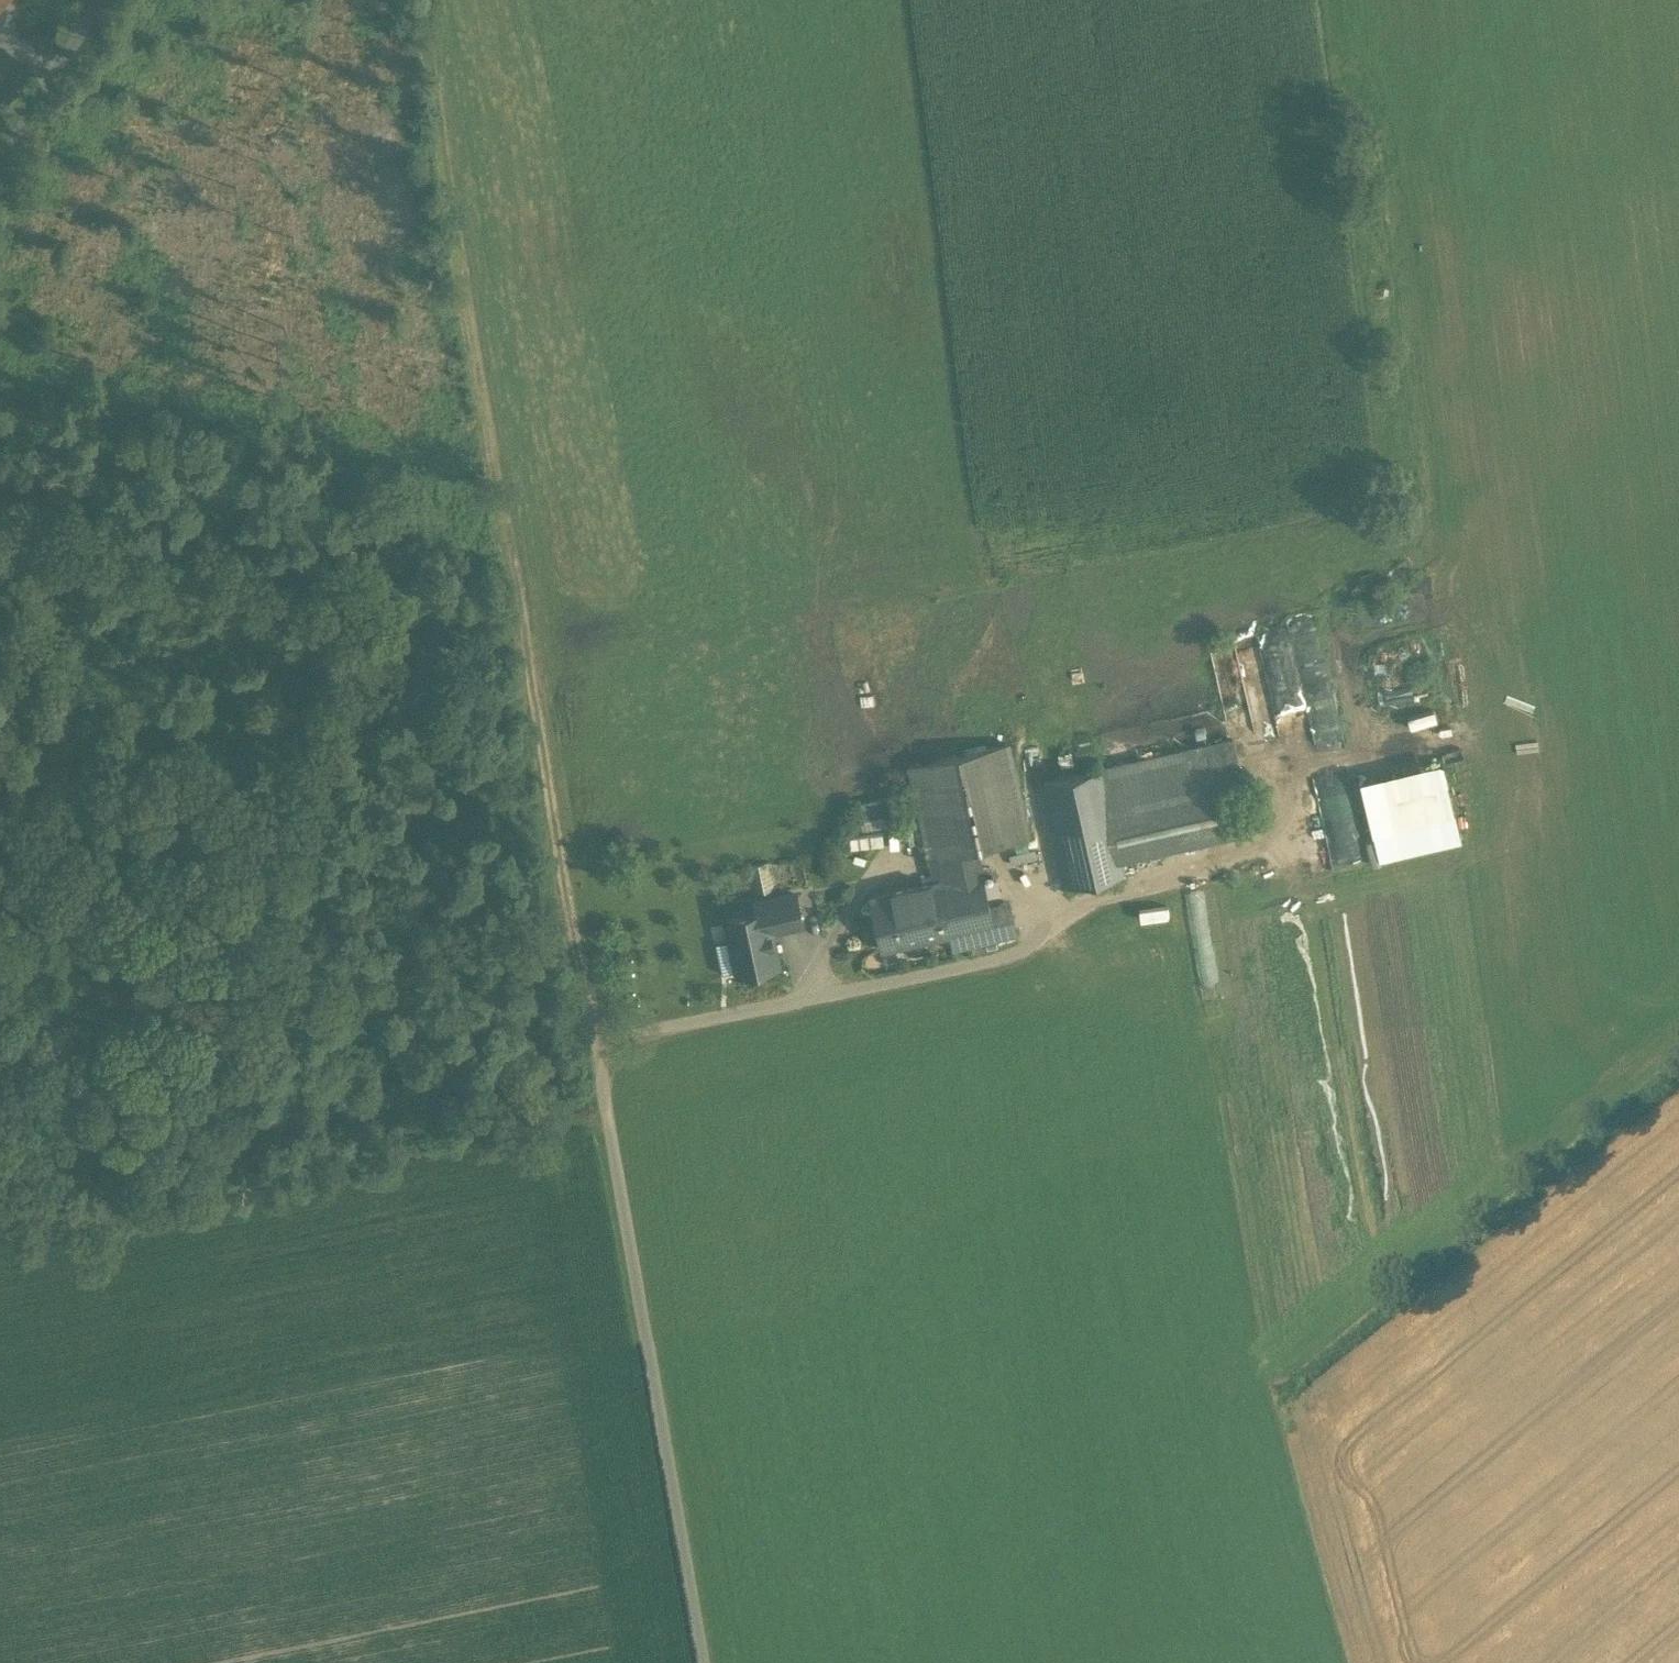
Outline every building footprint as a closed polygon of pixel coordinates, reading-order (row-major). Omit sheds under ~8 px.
[(7,12),(15,0),(0,0),(0,8),(7,12)] [(1328,698),(1306,702),(1293,634),(1228,647),(1231,664),(1244,661),(1256,725),(1271,722),(1272,726),(1331,715),(1328,698)] [(1232,738),(1100,768),(1106,792),(1237,763),(1232,738)] [(1008,742),(909,764),(929,854),(930,854),(936,879),(870,894),(882,946),(993,920),(976,845),(1028,833),(1008,742)] [(1392,770),(1409,851),(1470,837),(1453,757),(1392,770)] [(1237,763),(1106,792),(1110,812),(1217,789),(1242,783),(1237,763)] [(1100,767),(1044,779),(1067,883),(1123,870),(1120,856),(1110,812),(1106,792),(1100,768),(1100,767)] [(1217,789),(1110,812),(1120,856),(1227,832),(1217,789)] [(895,793),(857,802),(861,818),(899,809),(895,793)] [(795,891),(755,899),(757,909),(765,907),(770,927),(801,920),(795,891)] [(757,909),(726,916),(738,970),(777,962),(770,927),(765,907),(757,909)]
